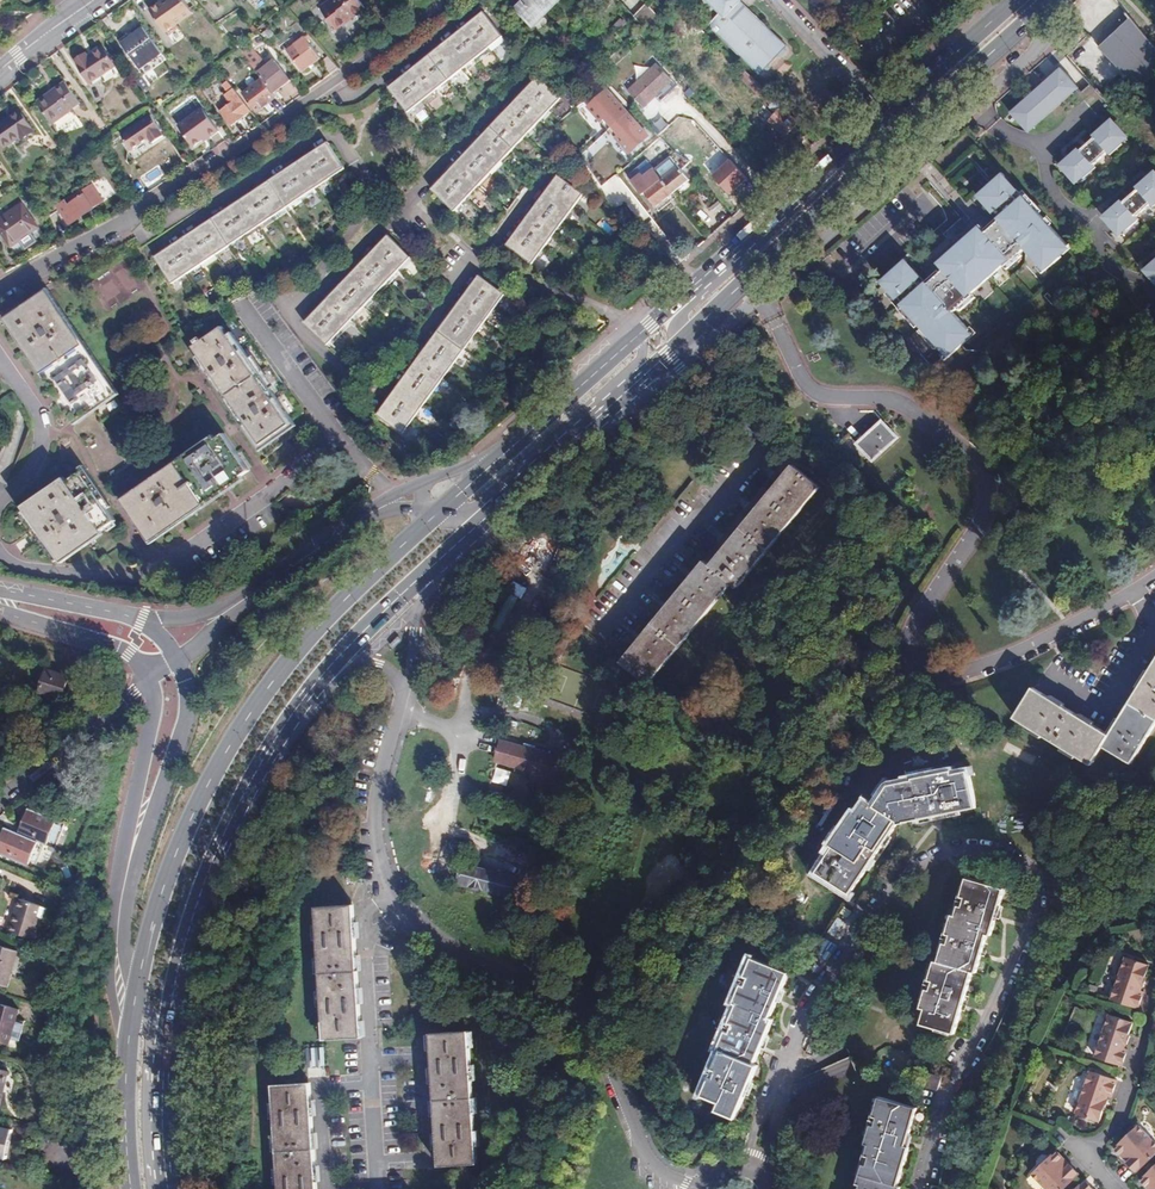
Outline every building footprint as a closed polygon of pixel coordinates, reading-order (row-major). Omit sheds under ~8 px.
[(11,0),(0,0),(0,8),(11,0)] [(162,2),(151,10),(168,32),(183,20),(168,0),(165,0),(162,2)] [(183,20),(195,12),(186,0),(168,0),(183,20)] [(255,11),(266,3),(263,0),(248,0),(255,11)] [(354,0),(331,0),(317,12),(336,32),(362,9),(354,0)] [(559,0),(525,0),(515,10),(532,27),(559,0)] [(718,12),(707,24),(758,73),(763,75),(770,67),(766,59),(771,54),(780,57),(786,50),(784,43),(739,0),(705,0),(718,12)] [(645,25),(656,14),(646,5),(636,16),(645,25)] [(484,13),(389,89),(407,113),(503,39),(484,13)] [(1144,83),(1154,73),(1154,48),(1139,29),(1129,16),(1105,38),(1113,47),(1106,53),(1123,74),(1127,78),(1138,89),(1144,83)] [(162,55),(142,25),(119,41),(141,71),(162,55)] [(263,37),(273,47),(279,41),(271,30),(263,37)] [(1105,38),(1098,45),(1106,53),(1113,47),(1105,38)] [(322,60),(306,39),(289,52),(304,73),(322,60)] [(264,81),(275,93),(290,79),(274,59),(267,65),(258,54),(257,55),(248,43),(239,50),(249,63),(264,81)] [(115,64),(103,46),(88,56),(85,53),(74,60),(89,81),(115,64)] [(1036,66),(1047,79),(1059,70),(1048,56),(1036,66)] [(338,69),(335,66),(329,59),(323,63),(332,74),(338,71),(338,69)] [(643,107),(671,81),(654,61),(642,72),(648,79),(631,94),(643,107)] [(773,97),(740,65),(734,71),(767,104),(773,97)] [(1080,89),(1063,70),(1012,114),(1029,133),(1080,89)] [(432,191),(455,212),(562,99),(539,78),(432,191)] [(274,97),(276,95),(275,93),(264,81),(246,95),(259,113),(277,100),(274,97)] [(81,105),(66,83),(54,91),(54,94),(39,105),(52,124),(81,105)] [(627,161),(653,138),(607,87),(581,110),(597,128),(606,120),(618,133),(609,141),(627,161)] [(254,112),(242,97),(223,112),(234,127),(254,112)] [(783,136),(797,121),(773,97),(767,104),(776,113),(768,121),(783,136)] [(664,99),(659,107),(672,117),(678,109),(664,99)] [(202,107),(178,125),(193,146),(203,139),(209,135),(210,137),(218,130),(202,107)] [(19,109),(0,121),(0,139),(3,144),(19,133),(22,136),(33,129),(19,109)] [(162,131),(153,115),(123,136),(132,151),(151,139),(154,143),(163,137),(161,132),(162,131)] [(1129,140),(1111,119),(1057,165),(1074,186),(1129,140)] [(1141,133),(1150,143),(1154,139),(1154,121),(1141,133)] [(173,284),(344,170),(327,144),(155,257),(173,284)] [(656,173),(673,195),(689,183),(681,173),(690,166),(676,155),(671,159),(655,172),(656,173)] [(733,196),(750,177),(730,158),(713,177),(733,196)] [(656,173),(655,172),(647,163),(634,173),(638,179),(632,184),(642,197),(645,195),(651,190),(645,182),(656,173)] [(1103,221),(1122,241),(1154,210),(1154,172),(1103,221)] [(645,195),(656,209),(673,195),(656,173),(645,182),(651,190),(645,195)] [(909,299),(907,301),(951,351),(971,334),(968,332),(975,325),(960,308),(979,291),(976,287),(1006,259),(1009,263),(1029,245),(1045,263),(1052,257),(1053,259),(1072,242),(1028,192),(1022,197),(1018,192),(1020,190),(1007,174),(984,195),(998,210),(1001,208),(1005,212),(1002,215),(1004,217),(999,222),(1001,225),(996,229),(994,226),(989,231),(984,226),(945,262),(949,266),(943,272),(946,274),(941,279),(939,276),(934,281),(932,278),(926,283),(922,278),(925,276),(911,261),(889,281),(902,296),(904,294),(909,299)] [(582,196),(558,177),(506,246),(531,265),(582,196)] [(689,183),(673,195),(677,200),(693,187),(689,183)] [(93,187),(84,193),(86,196),(71,206),(69,203),(60,209),(72,226),(104,204),(93,187)] [(86,196),(84,193),(69,203),(71,206),(86,196)] [(660,214),(677,200),(673,195),(656,209),(660,214)] [(20,205),(0,219),(0,235),(9,248),(37,230),(20,205)] [(618,224),(627,221),(622,208),(614,211),(614,213),(618,224)] [(247,235),(251,244),(264,238),(260,228),(247,235)] [(329,346),(411,258),(388,236),(305,324),(329,346)] [(1142,270),(1154,284),(1154,258),(1142,270)] [(128,260),(90,283),(107,311),(145,288),(128,260)] [(506,296),(480,277),(378,414),(403,433),(506,296)] [(46,296),(8,320),(73,421),(111,396),(46,296)] [(312,428),(241,323),(238,324),(235,321),(224,328),(223,328),(203,342),(200,338),(195,342),(197,345),(192,348),(274,469),(304,449),(297,438),(312,428)] [(13,395),(0,401),(7,413),(19,406),(13,395)] [(882,423),(859,446),(875,462),(898,439),(882,423)] [(220,440),(120,505),(144,542),(245,478),(220,440)] [(648,684),(732,583),(738,588),(822,487),(795,466),(711,566),(706,561),(622,662),(648,684)] [(77,477),(18,515),(51,564),(109,526),(77,477)] [(1014,717),(1091,766),(1103,747),(1131,764),(1154,726),(1154,660),(1108,734),(1034,687),(1014,717)] [(513,689),(522,673),(508,665),(499,680),(513,689)] [(70,678),(49,671),(42,692),(63,699),(70,678)] [(573,760),(499,740),(494,761),(554,778),(552,786),(565,790),(573,760)] [(580,746),(576,762),(583,763),(587,748),(580,746)] [(848,892),(853,891),(876,857),(865,850),(868,846),(870,847),(873,846),(880,850),(899,822),(934,815),(932,802),(937,801),(937,803),(941,805),(942,813),(977,806),(969,768),(954,771),(954,767),(913,775),(914,777),(890,782),(875,805),(867,799),(858,812),(855,810),(833,843),(834,845),(817,871),(821,873),(822,872),(831,877),(830,879),(848,892)] [(495,768),(491,782),(506,786),(510,771),(495,768)] [(488,782),(486,788),(499,791),(500,785),(488,782)] [(942,813),(941,805),(937,803),(937,801),(932,802),(934,815),(942,813)] [(40,843),(49,847),(60,821),(29,809),(27,815),(29,816),(27,822),(24,821),(18,835),(40,843)] [(40,843),(18,835),(5,830),(3,836),(5,837),(3,843),(0,842),(0,843),(0,855),(30,867),(40,843)] [(876,857),(880,850),(873,846),(870,847),(868,846),(865,850),(876,857)] [(462,864),(457,883),(522,900),(527,882),(462,864)] [(976,973),(981,957),(971,954),(973,946),(980,948),(983,947),(987,935),(991,936),(996,920),(985,917),(987,909),(995,912),(998,910),(1004,889),(970,879),(968,887),(965,886),(962,895),(957,896),(955,904),(958,908),(956,917),(954,917),(952,925),(949,924),(947,931),(942,933),(940,941),(943,946),(940,954),(943,955),(941,963),(938,962),(938,961),(935,970),(932,969),(929,977),(924,979),(921,988),(925,992),(922,1002),(925,1002),(923,1010),(925,1011),(920,1025),(954,1034),(961,1011),(949,1007),(950,1001),(961,1004),(964,1002),(972,973),(976,973)] [(52,910),(26,900),(14,932),(40,942),(52,910)] [(356,921),(355,906),(353,906),(315,908),(317,924),(317,943),(318,958),(320,977),(321,992),(322,1011),(323,1026),(323,1040),(345,1039),(360,1038),(363,1037),(362,1022),(361,1004),(360,988),(359,971),(358,955),(357,937),(356,921)] [(996,920),(998,910),(995,912),(987,909),(985,917),(996,920)] [(0,946),(0,986),(9,988),(20,952),(0,946)] [(981,957),(983,947),(980,948),(973,946),(971,954),(981,957)] [(1115,1000),(1140,1009),(1147,992),(1144,991),(1144,988),(1146,988),(1149,979),(1148,977),(1153,965),(1130,957),(1129,960),(1126,960),(1124,967),(1126,969),(1115,1000)] [(769,1040),(778,1020),(774,1019),(781,1003),(769,998),(772,991),(781,995),(785,994),(793,973),(760,959),(757,967),(754,966),(751,973),(745,976),(741,984),(744,989),(741,996),(744,997),(741,1004),(742,1005),(745,1006),(741,1014),(738,1013),(735,1021),(733,1022),(730,1022),(726,1030),(729,1034),(725,1044),(728,1045),(725,1052),(726,1052),(728,1053),(725,1060),(723,1059),(719,1067),(714,1068),(710,1077),(713,1081),(710,1089),(712,1090),(709,1098),(724,1104),(720,1112),(739,1120),(748,1099),(738,1094),(741,1086),(748,1090),(753,1088),(762,1067),(758,1065),(765,1049),(753,1044),(756,1037),(765,1040),(769,1040)] [(781,1003),(785,994),(781,995),(772,991),(769,998),(781,1003)] [(961,1011),(964,1002),(961,1004),(950,1001),(949,1007),(961,1011)] [(0,1010),(0,1048),(9,1050),(18,1015),(0,1010)] [(1097,1056),(1124,1065),(1130,1049),(1127,1047),(1128,1044),(1129,1044),(1132,1035),(1131,1034),(1136,1021),(1113,1014),(1112,1016),(1109,1017),(1106,1024),(1108,1027),(1097,1056)] [(474,1115),(472,1097),(472,1082),(471,1063),(470,1047),(469,1031),(430,1034),(431,1049),(432,1068),(433,1083),(433,1102),(434,1117),(435,1135),(436,1151),(437,1166),(473,1164),(476,1164),(475,1149),(474,1131),(474,1115)] [(765,1049),(769,1040),(765,1040),(756,1037),(753,1044),(765,1049)] [(1078,1110),(1077,1113),(1100,1121),(1105,1108),(1106,1109),(1110,1099),(1108,1099),(1110,1095),(1113,1096),(1119,1080),(1093,1070),(1083,1099),(1079,1101),(1076,1108),(1078,1110)] [(0,1071),(0,1110),(2,1111),(11,1073),(0,1071)] [(930,1089),(933,1075),(929,1074),(925,1087),(930,1089)] [(937,1091),(941,1077),(933,1075),(930,1089),(937,1091)] [(310,1084),(274,1086),(271,1087),(272,1101),(274,1119),(274,1135),(276,1153),(276,1169),(278,1187),(278,1188),(317,1188),(317,1185),(315,1167),(314,1150),(313,1133),(312,1115),(311,1100),(310,1084)] [(748,1099),(753,1088),(748,1090),(741,1086),(738,1094),(748,1099)] [(908,1147),(892,1143),(894,1137),(905,1141),(908,1139),(917,1108),(881,1098),(879,1105),(876,1104),(874,1112),(868,1113),(866,1123),(870,1126),(867,1135),(870,1136),(867,1144),(868,1144),(865,1152),(859,1154),(857,1163),(861,1167),(859,1174),(861,1175),(859,1183),(860,1184),(863,1184),(861,1188),(900,1188),(901,1186),(897,1185),(908,1147)] [(1139,1172),(1154,1158),(1154,1141),(1140,1125),(1118,1147),(1117,1148),(1117,1150),(1139,1172)] [(10,1160),(10,1156),(6,1155),(7,1152),(3,1145),(2,1145),(3,1139),(6,1140),(10,1137),(11,1133),(15,1134),(16,1130),(3,1127),(2,1131),(0,1130),(0,1158),(10,1160)] [(10,1156),(15,1134),(11,1133),(10,1137),(6,1140),(3,1139),(2,1145),(3,1145),(7,1152),(6,1155),(10,1156)] [(1033,1172),(1049,1188),(1064,1188),(1081,1173),(1060,1151),(1058,1150),(1057,1150),(1055,1151),(1033,1172)] [(1143,1181),(1151,1188),(1154,1188),(1154,1168),(1144,1178),(1143,1179),(1143,1181)] [(1087,1179),(1076,1188),(1096,1188),(1087,1179)]
